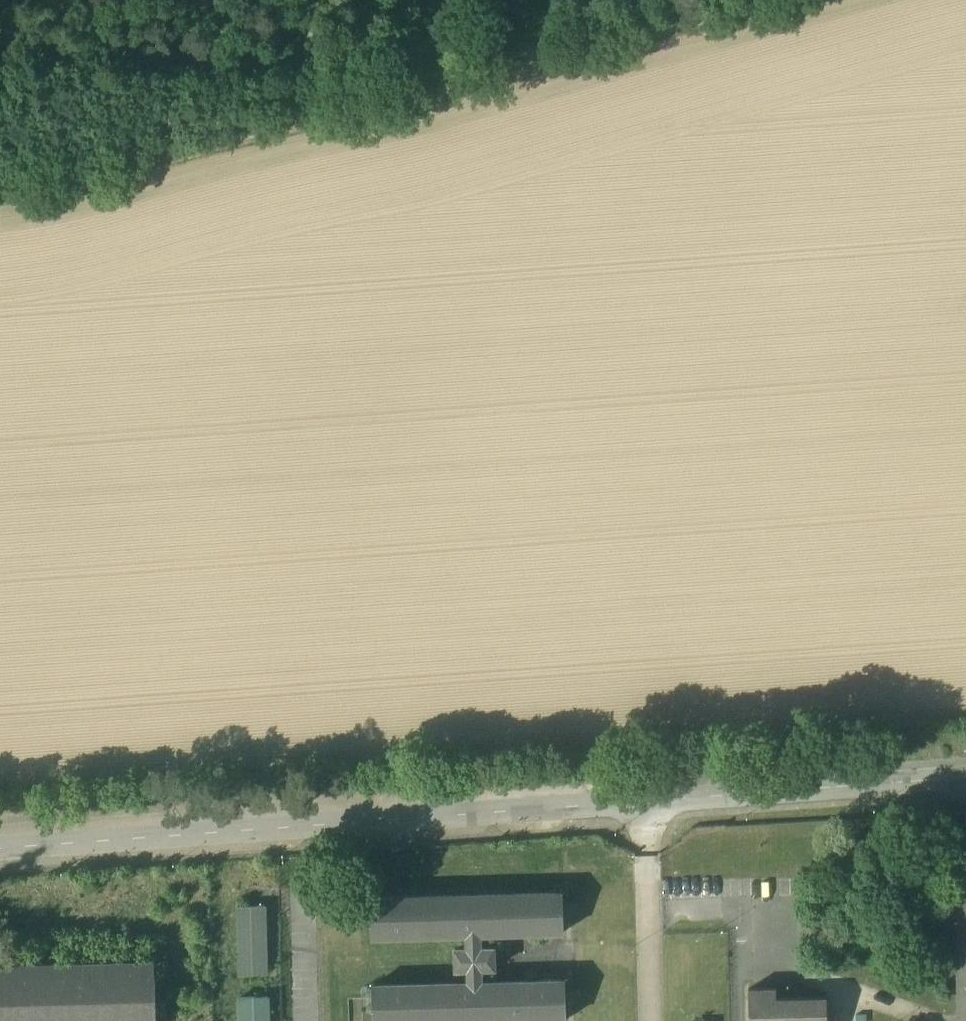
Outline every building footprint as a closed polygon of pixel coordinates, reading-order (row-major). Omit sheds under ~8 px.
[(373,986),(374,1020),(493,1020),(566,1019),(565,981),(482,983),(481,968),(495,968),(494,947),(481,947),(480,934),(564,931),(563,893),(370,898),(371,937),(466,934),(467,948),(455,948),(456,969),(468,969),(468,983),(373,986)] [(265,905),(238,906),(240,974),(266,974),(265,905)] [(0,965),(0,1020),(156,1020),(154,961),(0,965)] [(826,997),(776,998),(776,988),(749,989),(749,1020),(827,1020),(826,997)] [(239,997),(239,1020),(269,1020),(268,996),(239,997)]
